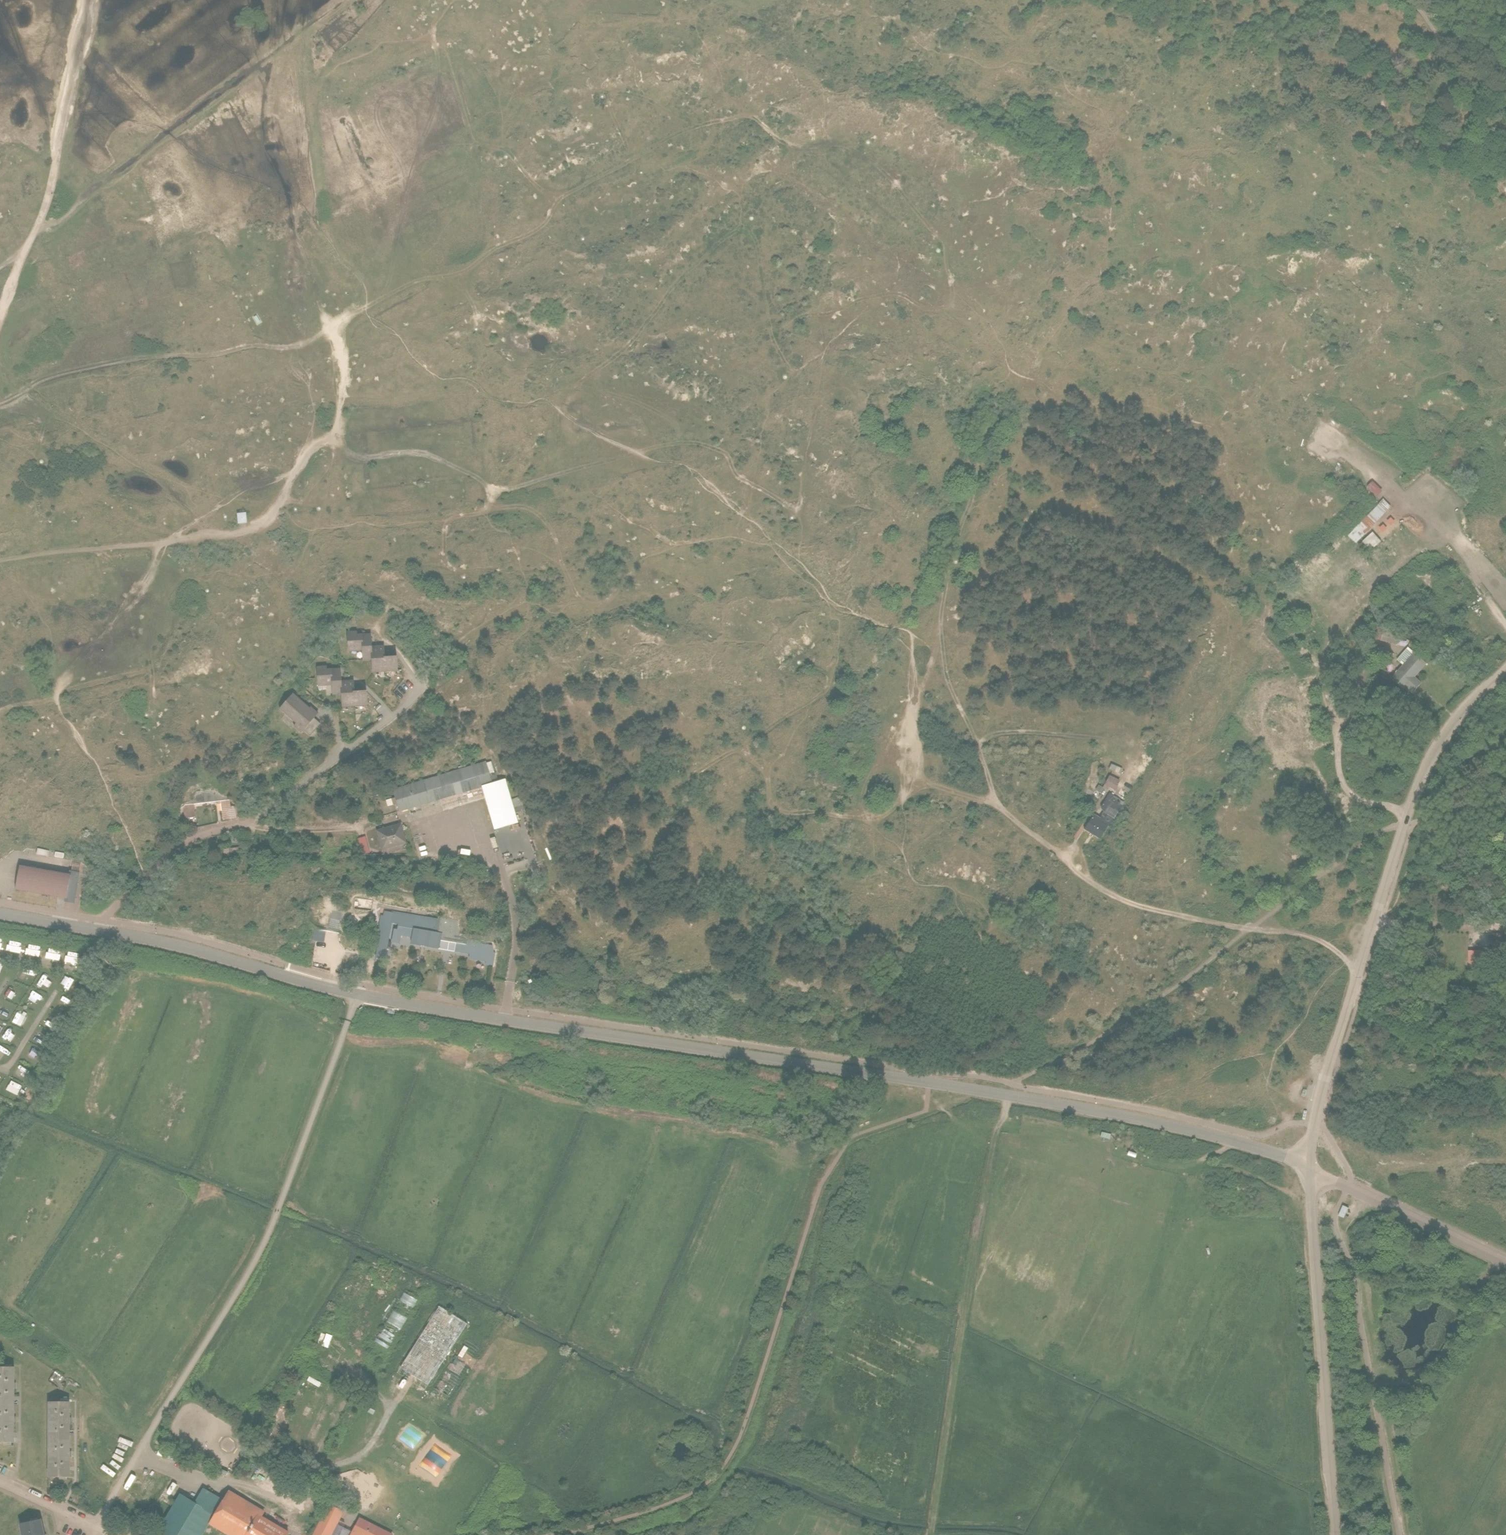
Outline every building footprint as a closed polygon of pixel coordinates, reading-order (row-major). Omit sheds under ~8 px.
[(1374,481),(1369,486),(1380,496),(1385,492),(1374,481)] [(1381,500),(1361,523),(1366,527),(1369,530),(1386,511),(1384,510),(1387,506),(1381,500)] [(246,522),(245,513),(238,514),(239,522),(246,522)] [(1342,542),(1334,551),(1337,554),(1345,545),(1347,547),(1352,542),(1354,544),(1363,534),(1361,532),(1366,527),(1361,523),(1346,538),(1345,536),(1341,541),(1342,542)] [(1372,531),(1361,541),(1371,551),(1381,541),(1372,531)] [(1355,551),(1348,557),(1357,566),(1364,560),(1355,551)] [(1381,631),(1379,641),(1397,645),(1399,636),(1392,634),(1393,630),(1382,627),(1381,631)] [(1373,639),(1379,641),(1381,631),(1375,629),(1373,639)] [(368,631),(344,631),(344,650),(358,650),(358,658),(368,658),(368,652),(368,631)] [(1406,646),(1395,659),(1402,665),(1390,679),(1401,689),(1403,687),(1412,694),(1422,683),(1415,677),(1426,663),(1406,646)] [(368,652),(368,658),(368,672),(392,672),(392,652),(368,652)] [(1299,653),(1295,657),(1307,668),(1311,664),(1299,653)] [(325,665),(314,665),(315,686),(328,686),(329,695),(339,695),(339,682),(339,669),(325,669),(325,665)] [(1351,679),(1362,681),(1363,672),(1353,671),(1351,679)] [(351,682),(339,682),(339,695),(340,706),(362,706),(361,689),(351,689),(351,682)] [(293,693),(278,710),(300,730),(301,728),(311,717),(315,713),(293,693)] [(1272,702),(1270,707),(1280,712),(1282,707),(1272,702)] [(320,724),(311,717),(301,728),(309,736),(320,724)] [(482,768),(389,796),(395,814),(488,787),(482,768)] [(1106,787),(1100,784),(1098,789),(1108,793),(1111,786),(1119,789),(1122,779),(1111,775),(1106,787)] [(233,785),(182,790),(184,816),(194,816),(193,803),(220,800),(222,819),(236,818),(233,785)] [(499,787),(476,793),(487,834),(510,828),(499,787)] [(1099,821),(1093,816),(1083,829),(1098,840),(1106,829),(1108,831),(1119,814),(1115,811),(1121,803),(1110,795),(1098,811),(1104,815),(1099,821)] [(401,824),(376,831),(381,850),(406,844),(401,824)] [(369,835),(361,837),(364,854),(372,852),(369,835)] [(496,844),(499,859),(504,857),(501,843),(496,844)] [(243,855),(243,847),(226,847),(226,855),(243,855)] [(16,866),(12,889),(63,898),(63,901),(73,903),(79,871),(68,869),(66,875),(16,866)] [(382,911),(372,957),(381,960),(389,926),(409,931),(406,945),(454,955),(457,945),(431,940),(434,923),(382,911)] [(8,950),(22,953),(24,942),(11,939),(8,950)] [(29,943),(27,954),(41,956),(43,945),(29,943)] [(48,957),(61,960),(63,949),(50,947),(48,957)] [(67,961),(80,964),(82,953),(69,950),(67,961)] [(20,1094),(24,1084),(13,1079),(9,1090),(20,1094)] [(879,1109),(874,1104),(870,1108),(875,1113),(879,1109)] [(1348,1208),(1342,1205),(1338,1215),(1344,1218),(1348,1208)] [(385,1356),(416,1304),(402,1296),(371,1348),(385,1356)] [(419,1397),(462,1330),(434,1312),(391,1379),(419,1397)] [(331,1346),(335,1335),(324,1331),(320,1343),(331,1346)] [(824,1346),(827,1335),(817,1332),(813,1343),(824,1346)] [(321,1348),(317,1359),(324,1361),(327,1350),(321,1348)] [(13,1404),(13,1385),(13,1369),(0,1368),(0,1404),(13,1404)] [(13,1404),(0,1404),(0,1440),(13,1440),(13,1419),(13,1404)] [(44,1406),(44,1441),(65,1441),(65,1423),(65,1406),(44,1406)] [(327,1435),(321,1446),(325,1448),(331,1437),(327,1435)] [(65,1456),(65,1441),(44,1441),(44,1477),(65,1477),(65,1456)] [(226,1492),(207,1525),(225,1534),(285,1534),(286,1533),(259,1517),(262,1512),(226,1492)] [(181,1494),(157,1534),(159,1534),(199,1534),(212,1512),(181,1494)] [(332,1532),(337,1522),(319,1513),(309,1534),(331,1534),(332,1532)] [(38,1522),(18,1526),(20,1534),(40,1534),(38,1522)] [(349,1527),(345,1534),(365,1534),(349,1527)]
